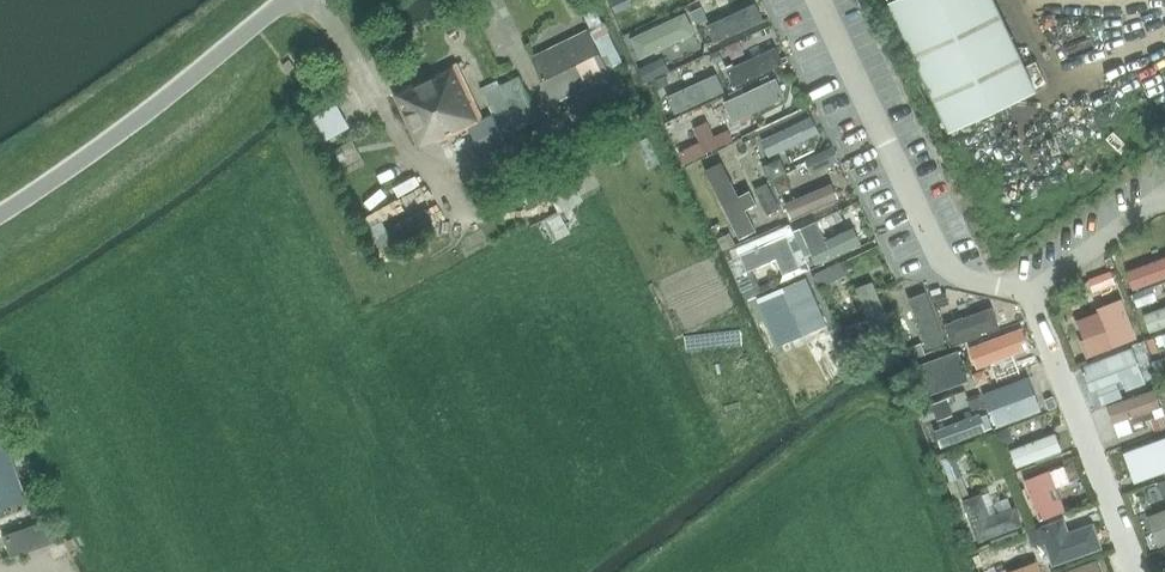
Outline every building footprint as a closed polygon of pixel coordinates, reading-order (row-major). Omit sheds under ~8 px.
[(656,12),(681,0),(650,0),(656,12)] [(995,0),(890,0),(888,1),(949,130),(1036,89),(1035,87),(1046,82),(1036,61),(1025,66),(995,0)] [(706,24),(714,41),(765,18),(757,1),(706,24)] [(592,6),(582,11),(591,29),(602,23),(593,5),(592,6)] [(630,38),(637,54),(688,31),(681,14),(630,38)] [(588,30),(533,57),(555,101),(610,74),(588,30)] [(726,68),(733,85),(784,61),(776,45),(726,68)] [(483,120),(456,64),(394,93),(419,145),(435,138),(436,141),(459,132),(463,139),(473,135),(483,154),(507,145),(494,115),(483,120)] [(666,95),(674,112),(725,89),(717,72),(666,95)] [(725,100),(733,117),(784,93),(776,77),(725,100)] [(761,138),(769,155),(819,131),(812,115),(761,138)] [(341,147),(331,153),(336,163),(346,157),(341,147)] [(564,160),(541,172),(542,174),(551,193),(575,182),(564,160)] [(707,170),(738,237),(756,229),(725,162),(707,170)] [(542,174),(516,187),(526,206),(552,194),(551,193),(542,174)] [(785,201),(792,218),(838,198),(831,181),(785,201)] [(382,221),(365,231),(379,258),(437,227),(427,209),(387,230),(382,221)] [(800,226),(816,261),(861,241),(854,225),(825,238),(816,218),(800,226)] [(776,256),(783,273),(800,266),(786,233),(740,253),(747,269),(776,256)] [(1132,285),(1164,273),(1164,253),(1126,268),(1132,285)] [(777,288),(798,335),(827,322),(806,275),(777,288)] [(845,326),(854,347),(893,331),(871,279),(856,285),(869,316),(845,326)] [(1078,339),(1085,356),(1135,338),(1120,297),(1096,306),(1105,329),(1078,339)] [(1150,330),(1164,325),(1164,305),(1144,313),(1150,330)] [(945,323),(951,340),(998,324),(992,307),(945,323)] [(970,347),(976,365),(1026,346),(1020,329),(970,347)] [(914,364),(924,394),(968,378),(958,348),(914,364)] [(985,394),(996,424),(1040,408),(1029,378),(985,394)] [(933,429),(940,446),(986,429),(979,412),(933,429)] [(26,500),(0,421),(0,509),(26,500)] [(1008,447),(1015,465),(1061,448),(1054,430),(1008,447)] [(1023,480),(1039,519),(1065,509),(1056,486),(1072,479),(1066,463),(1023,480)] [(961,497),(976,538),(1022,522),(1015,505),(991,514),(981,489),(961,497)] [(41,495),(28,500),(34,515),(47,511),(41,495)] [(1040,526),(1054,563),(1102,545),(1094,522),(1068,531),(1063,517),(1040,526)] [(56,540),(49,519),(3,535),(11,557),(56,540)] [(1007,571),(1043,571),(1038,558),(1006,570),(1007,571)] [(1095,559),(1060,571),(1100,571),(1095,559)]
